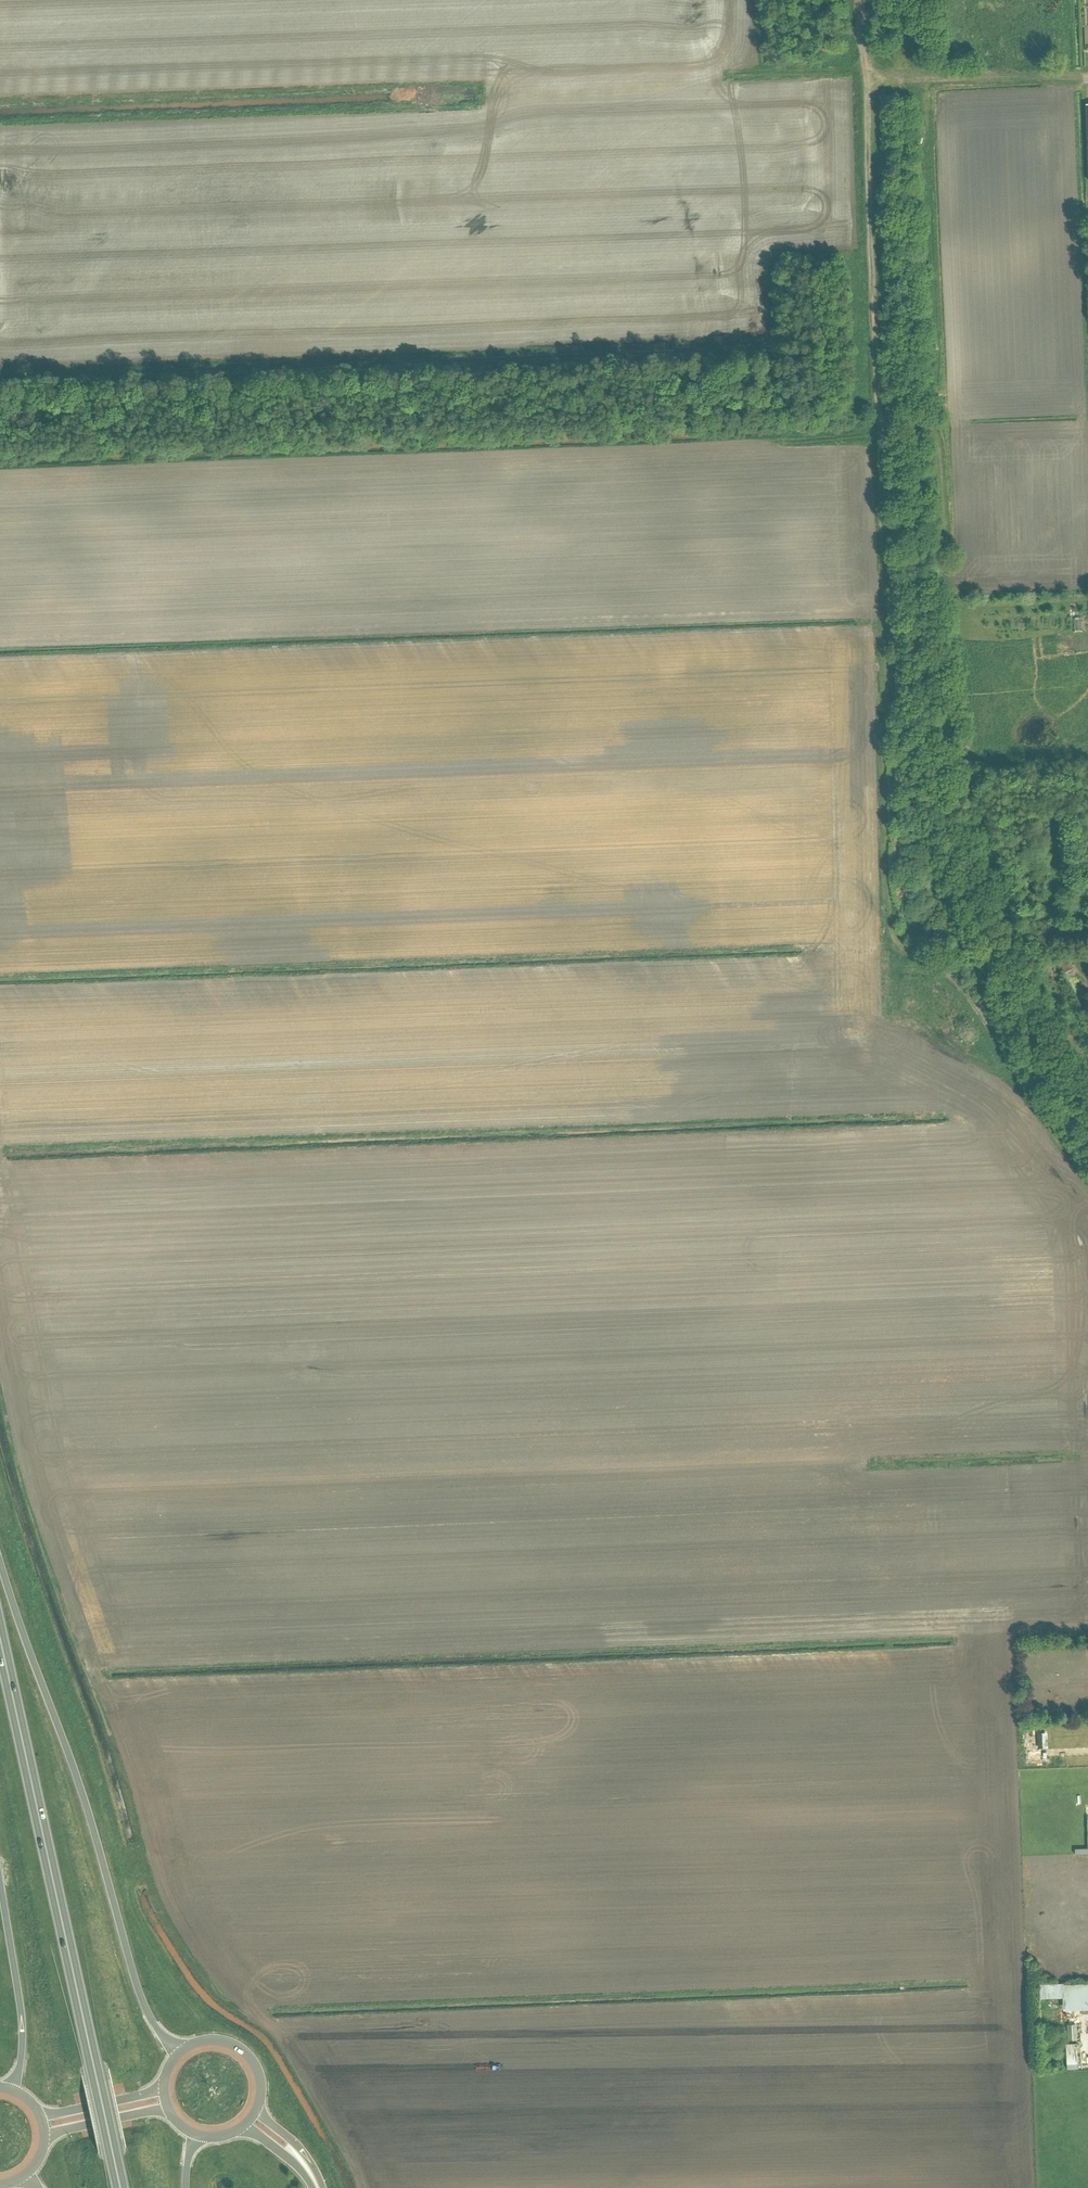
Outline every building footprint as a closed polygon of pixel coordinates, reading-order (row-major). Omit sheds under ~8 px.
[(1071,2065),(1070,2050),(1070,2043),(1062,2043),(1063,2065),(1071,2065)]
